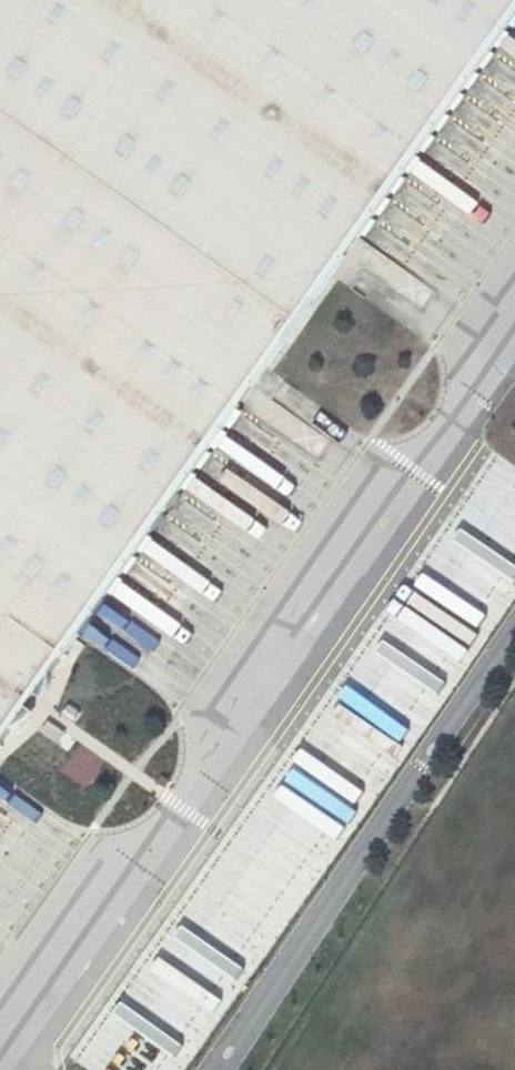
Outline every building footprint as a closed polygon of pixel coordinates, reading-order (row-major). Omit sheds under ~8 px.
[(38,705),(91,631),(106,610),(121,589),(135,568),(150,547),(165,526),(180,505),(194,485),(209,464),(224,443),(239,422),(375,229),(390,208),(405,187),(420,167),(434,146),(449,125),(464,104),(478,83),(493,62),(508,41),(514,32),(514,0),(0,0),(0,759),(38,705)] [(88,790),(105,762),(79,747),(63,774),(88,790)]
